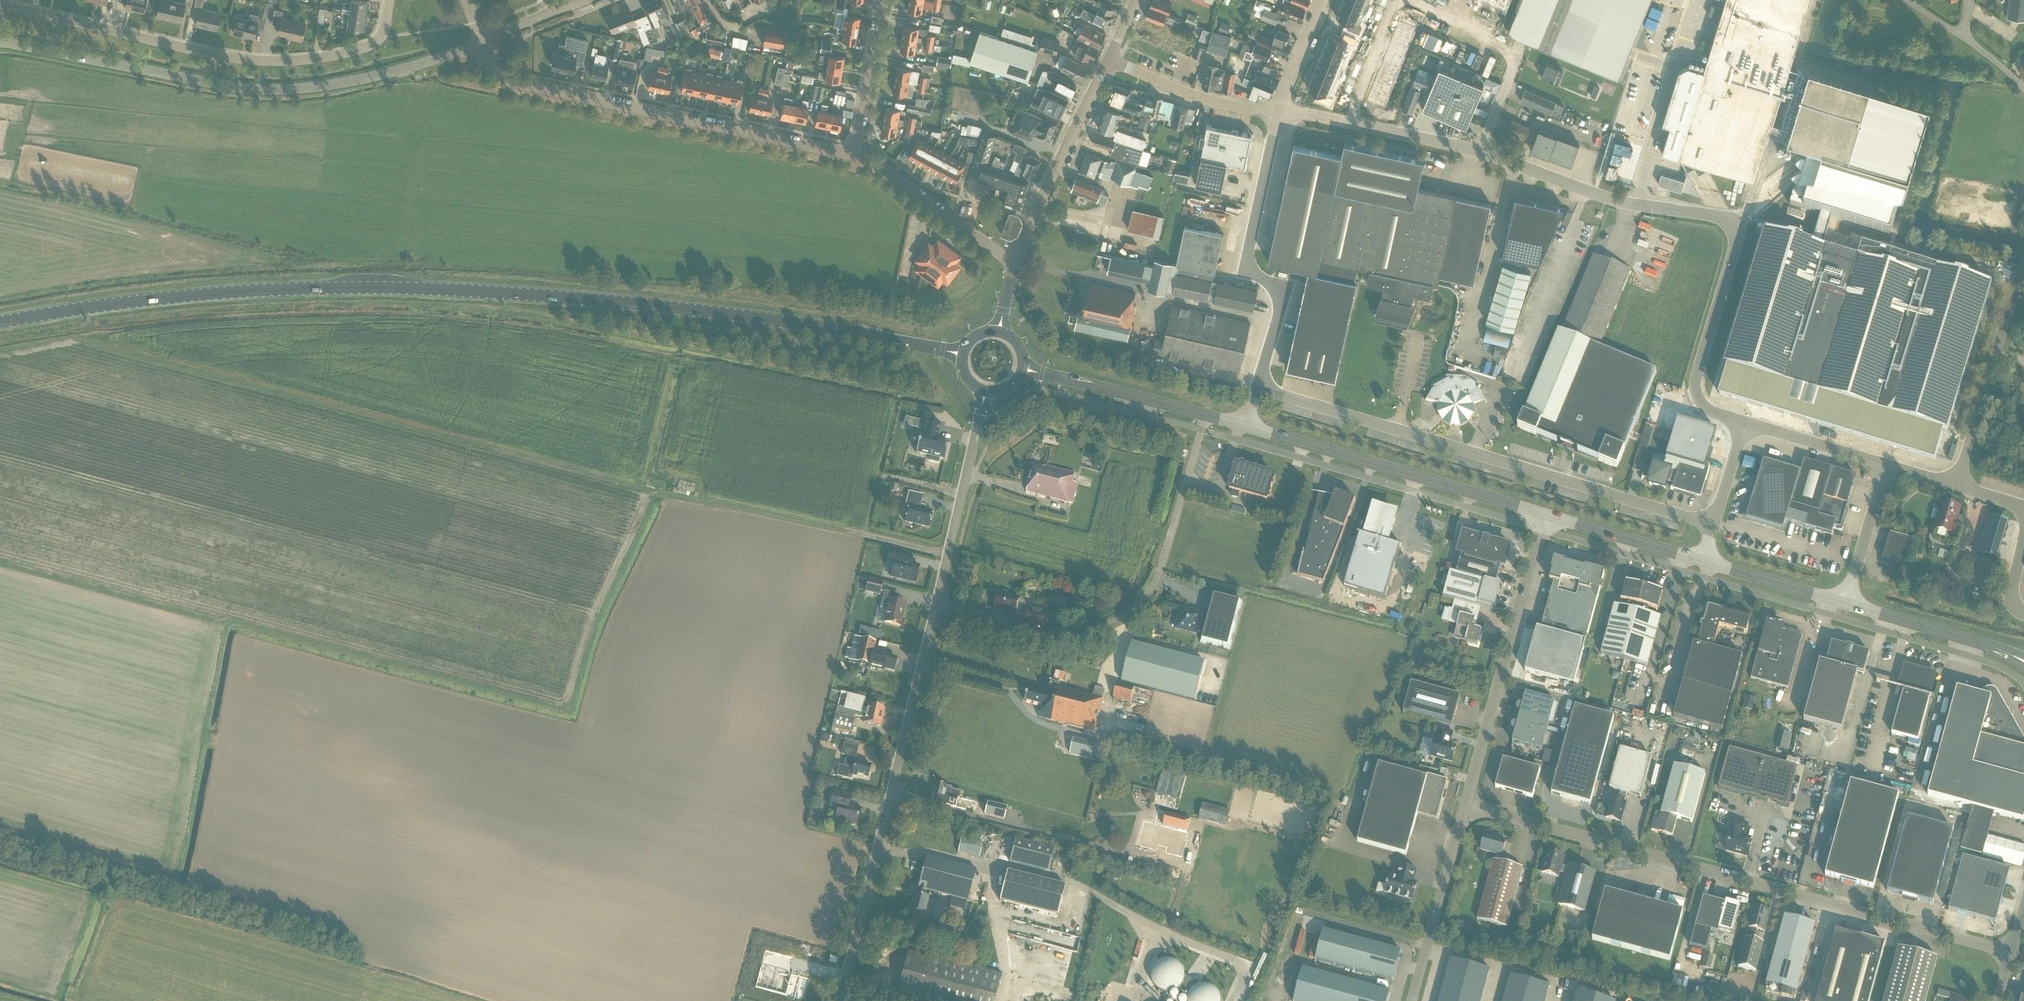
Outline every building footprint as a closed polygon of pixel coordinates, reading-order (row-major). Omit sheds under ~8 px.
[(128,7),(144,10),(146,0),(123,0),(127,1),(125,8),(128,9),(128,7)] [(181,21),(183,11),(190,13),(193,0),(186,0),(185,3),(172,0),(160,0),(156,15),(181,21)] [(217,29),(221,13),(202,8),(204,0),(195,0),(194,7),(199,8),(195,24),(217,29)] [(367,15),(369,1),(363,0),(351,0),(350,6),(342,5),(341,11),(367,15)] [(660,18),(665,16),(668,24),(670,23),(673,30),(677,38),(682,36),(681,34),(676,22),(675,21),(673,22),(663,0),(656,0),(654,1),(655,3),(653,3),(660,18)] [(687,0),(672,0),(675,7),(682,4),(686,14),(692,11),(687,0)] [(691,4),(693,8),(700,23),(707,19),(704,12),(703,12),(699,5),(698,6),(695,2),(699,0),(690,0),(691,4)] [(908,9),(922,12),(924,0),(909,0),(908,9)] [(1162,0),(1152,0),(1150,7),(1169,14),(1172,4),(1162,0)] [(1341,5),(1363,14),(1368,3),(1359,0),(1343,0),(1341,5)] [(1507,30),(1618,76),(1650,0),(1520,0),(1507,30)] [(1662,152),(1681,158),(1687,169),(1694,166),(1698,173),(1706,169),(1706,166),(1754,181),(1769,133),(1778,135),(1777,137),(1808,146),(1805,156),(1801,155),(1795,159),(1801,167),(1791,174),(1797,182),(1790,205),(1821,215),(1832,218),(1890,236),(1930,107),(1799,67),(1781,125),(1772,123),(1810,0),(1725,0),(1704,70),(1688,65),(1679,70),(1662,123),(1670,125),(1662,152)] [(2006,17),(2023,20),(2023,0),(2008,0),(2006,17)] [(653,3),(655,3),(654,1),(643,6),(649,20),(650,20),(652,26),(648,28),(655,43),(659,41),(657,37),(661,35),(656,24),(662,21),(660,18),(653,3)] [(941,2),(934,1),(933,9),(940,10),(941,2)] [(1112,14),(1115,8),(1102,1),(1096,14),(1083,8),(1080,15),(1092,21),(1108,29),(1115,16),(1112,14)] [(1275,11),(1280,13),(1281,11),(1302,20),(1306,10),(1281,1),(1278,10),(1275,9),(1275,11)] [(269,3),(262,2),(259,15),(250,13),(249,19),(237,16),(233,32),(254,37),(256,28),(263,29),(269,3)] [(844,6),(834,4),(833,11),(843,13),(844,6)] [(1276,23),(1280,13),(1275,11),(1274,11),(1255,4),(1253,8),(1263,12),(1261,18),(1276,23)] [(1341,5),(1336,16),(1350,21),(1348,27),(1359,32),(1362,26),(1359,24),(1363,14),(1341,5)] [(1167,21),(1178,25),(1180,21),(1175,19),(1176,17),(1149,7),(1146,17),(1163,23),(1165,19),(1168,20),(1167,21)] [(324,22),(326,8),(319,8),(317,22),(324,22)] [(636,23),(630,8),(607,17),(612,31),(619,28),(620,30),(636,23)] [(292,37),(302,39),(306,22),(281,17),(283,10),(275,9),(271,23),(279,25),(278,32),(293,36),(292,37)] [(365,31),(367,15),(341,11),(340,17),(348,18),(347,26),(357,27),(356,29),(365,31)] [(1200,16),(1188,12),(1185,20),(1197,25),(1200,16)] [(943,16),(932,14),(931,21),(942,23),(943,16)] [(845,15),(843,27),(858,30),(860,17),(845,15)] [(1161,23),(1145,17),(1139,35),(1154,41),(1156,34),(1161,36),(1163,32),(1158,30),(1161,23)] [(684,18),(676,22),(681,34),(689,30),(684,18)] [(1399,19),(1394,32),(1412,39),(1417,27),(1399,19)] [(1220,20),(1217,28),(1227,31),(1230,23),(1220,20)] [(941,25),(930,23),(929,30),(940,32),(941,25)] [(1079,34),(1077,38),(1085,42),(1086,40),(1099,47),(1106,34),(1085,23),(1083,27),(1078,24),(1074,31),(1079,34)] [(905,25),(903,38),(917,40),(921,41),(922,37),(918,36),(919,28),(905,25)] [(858,30),(843,27),(837,26),(836,32),(842,33),(841,40),(855,43),(858,30)] [(1034,36),(1004,26),(1000,37),(1035,49),(1036,44),(1032,42),(1034,36)] [(655,43),(648,28),(639,32),(644,44),(649,41),(651,45),(655,43)] [(785,31),(765,28),(762,44),(783,48),(785,31)] [(1287,41),(1290,34),(1278,29),(1274,40),(1259,34),(1256,41),(1271,47),(1287,54),(1291,43),(1287,41)] [(724,43),(726,34),(707,30),(705,40),(724,43)] [(1232,35),(1212,30),(1207,50),(1226,55),(1232,35)] [(1038,50),(1022,45),(980,31),(970,61),(1028,80),(1038,50)] [(1394,32),(1390,41),(1409,49),(1412,39),(1394,32)] [(1329,34),(1325,45),(1347,54),(1351,43),(1354,44),(1357,38),(1345,33),(1343,39),(1329,34)] [(926,42),(934,43),(935,35),(928,34),(926,42)] [(564,45),(567,46),(566,55),(558,53),(555,67),(574,72),(577,60),(583,61),(588,40),(567,36),(564,45)] [(612,44),(609,57),(617,59),(621,39),(609,36),(608,43),(612,44)] [(748,39),(733,36),(732,46),(746,48),(748,39)] [(622,46),(628,48),(631,39),(624,37),(622,46)] [(1060,41),(1043,37),(1039,49),(1057,54),(1060,41)] [(1169,49),(1173,42),(1163,37),(1159,44),(1169,49)] [(832,40),(822,38),(821,45),(831,46),(832,40)] [(917,40),(903,38),(900,51),(915,53),(916,44),(921,45),(922,41),(921,41),(917,40)] [(1098,49),(1085,42),(1077,38),(1070,50),(1088,59),(1090,56),(1094,58),(1098,49)] [(1390,41),(1386,50),(1405,58),(1409,49),(1390,41)] [(934,43),(926,42),(925,50),(932,51),(934,43)] [(1268,60),(1272,51),(1272,50),(1255,44),(1251,54),(1268,60)] [(646,45),(644,58),(651,59),(653,47),(646,45)] [(831,46),(821,45),(820,51),(830,53),(831,46)] [(1325,45),(1320,55),(1343,64),(1347,54),(1325,45)] [(720,52),(708,49),(707,56),(719,58),(720,52)] [(1386,50),(1383,60),(1401,67),(1405,58),(1386,50)] [(591,75),(606,79),(608,67),(604,66),(606,55),(596,53),(594,64),(593,64),(591,75)] [(828,63),(827,67),(841,69),(844,57),(829,54),(829,55),(820,53),(819,61),(828,63)] [(1081,77),(1087,66),(1067,56),(1061,53),(1056,64),(1062,67),(1081,77)] [(939,55),(938,64),(950,66),(952,58),(939,55)] [(1320,55),(1316,66),(1339,75),(1343,64),(1320,55)] [(617,81),(633,84),(636,72),(632,71),(634,61),(620,58),(617,69),(620,69),(617,81)] [(1383,60),(1379,69),(1397,76),(1401,67),(1383,60)] [(935,65),(923,63),(922,69),(934,71),(935,65)] [(1208,63),(1203,87),(1204,87),(1213,89),(1214,85),(1221,86),(1222,78),(1224,69),(1218,68),(1218,66),(1209,64),(1208,63)] [(1557,83),(1563,70),(1547,63),(1541,76),(1557,83)] [(1276,76),(1278,70),(1264,64),(1262,70),(1257,68),(1254,77),(1275,86),(1279,77),(1276,76)] [(647,88),(658,90),(661,74),(663,66),(658,65),(657,71),(658,72),(658,74),(651,72),(647,88)] [(658,90),(668,93),(672,77),(664,75),(665,73),(667,74),(668,67),(663,66),(661,74),(658,90)] [(781,84),(784,71),(785,67),(778,66),(774,83),(781,84)] [(912,69),(898,66),(895,79),(915,82),(916,78),(911,77),(912,69)] [(1316,66),(1312,77),(1334,86),(1339,75),(1316,66)] [(691,72),(692,68),(686,67),(681,91),(694,94),(699,74),(691,72)] [(839,82),(841,69),(827,67),(826,72),(819,70),(818,77),(825,79),(839,82)] [(1483,86),(1439,68),(1422,109),(1466,127),(1474,110),(1475,105),(1483,86)] [(1379,69),(1375,78),(1394,86),(1397,76),(1379,69)] [(1055,87),(1071,95),(1076,86),(1060,77),(1061,75),(1052,70),(1043,70),(1041,74),(1037,84),(1042,86),(1046,76),(1058,82),(1055,87)] [(706,75),(701,74),(699,74),(694,94),(708,96),(713,73),(707,71),(706,75)] [(784,71),(781,84),(787,86),(790,73),(784,71)] [(1227,71),(1223,91),(1232,92),(1236,73),(1227,71)] [(1411,86),(1401,108),(1412,113),(1421,90),(1422,87),(1426,88),(1431,77),(1418,71),(1412,86),(1411,86)] [(729,80),(721,79),(722,75),(716,73),(711,97),(724,100),(729,80)] [(813,76),(802,74),(801,80),(812,82),(813,76)] [(919,83),(926,84),(929,85),(931,77),(920,75),(919,83)] [(759,112),(762,97),(764,87),(766,78),(761,77),(758,93),(759,93),(759,96),(752,94),(749,109),(759,112)] [(1267,96),(1272,94),(1274,88),(1245,77),(1243,82),(1251,85),(1247,94),(1258,98),(1260,93),(1267,96)] [(1312,77),(1307,88),(1321,93),(1318,99),(1330,104),(1333,97),(1330,96),(1334,86),(1312,77)] [(1487,77),(1485,81),(1493,85),(1491,90),(1496,92),(1500,83),(1487,77)] [(736,82),(729,80),(724,100),(738,103),(743,79),(737,78),(736,82)] [(1375,78),(1371,87),(1390,95),(1394,86),(1375,78)] [(915,82),(895,79),(893,92),(913,95),(915,82)] [(925,92),(926,84),(919,83),(918,91),(925,92)] [(818,85),(812,84),(809,98),(816,99),(817,93),(818,85)] [(1131,90),(1114,84),(1107,103),(1141,115),(1144,105),(1136,103),(1137,99),(1129,96),(1131,90)] [(817,93),(816,99),(822,101),(824,86),(818,85),(817,93)] [(1591,85),(1588,96),(1594,97),(1597,87),(1591,85)] [(1069,100),(1047,89),(1038,86),(1029,104),(1059,120),(1069,100)] [(764,87),(762,97),(759,112),(769,114),(773,99),(769,98),(769,95),(767,94),(769,88),(764,87)] [(1371,87),(1366,100),(1385,107),(1390,95),(1371,87)] [(836,89),(833,102),(844,104),(846,91),(836,89)] [(1487,89),(1481,102),(1488,105),(1493,92),(1487,89)] [(1559,116),(1564,105),(1526,89),(1521,100),(1559,116)] [(793,119),(796,105),(791,104),(792,98),(785,96),(780,116),(793,119)] [(1162,99),(1162,98),(1154,96),(1153,98),(1146,96),(1142,115),(1146,116),(1147,111),(1170,117),(1174,102),(1162,99)] [(927,99),(916,97),(915,104),(926,106),(927,99)] [(801,106),(796,105),(793,119),(805,122),(808,107),(809,100),(803,99),(801,106)] [(827,126),(830,112),(827,111),(828,104),(822,103),(820,110),(818,109),(815,124),(827,126)] [(932,107),(908,103),(907,110),(931,114),(932,107)] [(1188,106),(1178,103),(1172,124),(1183,127),(1185,119),(1192,121),(1195,109),(1188,107),(1188,106)] [(1475,105),(1474,110),(1485,114),(1486,110),(1475,105)] [(1130,119),(1132,112),(1125,109),(1123,114),(1121,113),(1121,112),(1106,106),(1102,117),(1117,123),(1120,117),(1122,118),(1123,117),(1130,119)] [(884,119),(898,122),(904,123),(904,119),(899,118),(901,109),(886,107),(884,119)] [(1050,140),(1058,122),(1045,117),(1020,107),(1010,131),(1035,142),(1037,135),(1050,140)] [(1532,112),(1526,109),(1520,107),(1516,116),(1528,121),(1532,112)] [(843,115),(830,112),(827,126),(840,129),(843,115)] [(908,124),(915,125),(916,117),(909,116),(908,124)] [(1146,129),(1152,131),(1155,117),(1150,116),(1146,129)] [(1114,130),(1117,123),(1102,117),(1097,127),(1115,134),(1113,139),(1143,149),(1146,139),(1117,129),(1116,131),(1114,130)] [(896,135),(898,122),(884,119),(882,132),(896,135)] [(1505,134),(1524,142),(1530,127),(1511,119),(1505,134)] [(979,135),(981,124),(967,121),(964,133),(979,135)] [(915,125),(908,124),(907,131),(914,133),(915,125)] [(1251,135),(1208,126),(1206,135),(1200,134),(1198,144),(1204,145),(1195,184),(1222,189),(1227,163),(1244,167),(1251,135)] [(1580,144),(1538,129),(1531,150),(1572,165),(1580,144)] [(989,160),(996,135),(983,131),(975,156),(989,160)] [(1112,149),(1110,155),(1139,163),(1143,149),(1113,139),(1095,133),(1092,143),(1112,149)] [(916,161),(926,142),(918,138),(908,157),(916,161)] [(934,146),(926,142),(916,161),(924,165),(934,146)] [(1300,268),(1355,281),(1359,266),(1370,268),(1367,282),(1384,286),(1382,294),(1381,294),(1377,305),(1375,317),(1408,324),(1417,302),(1412,301),(1415,293),(1430,296),(1433,283),(1438,284),(1440,275),(1474,282),(1491,204),(1418,188),(1424,159),(1344,142),(1342,155),(1294,144),(1268,261),(1300,268)] [(1027,148),(1015,143),(1012,149),(1017,152),(1014,159),(1020,161),(1016,172),(1032,180),(1041,160),(1029,154),(1028,156),(1024,154),(1027,148)] [(924,165),(932,169),(942,151),(934,146),(924,165)] [(942,151),(932,169),(940,174),(950,155),(942,151)] [(1099,164),(1113,169),(1115,162),(1111,160),(1111,162),(1108,161),(1087,152),(1083,161),(1098,167),(1099,164)] [(958,159),(950,155),(940,174),(948,178),(958,159)] [(1026,185),(1028,180),(1003,171),(1006,161),(994,157),(991,167),(983,164),(978,180),(997,187),(993,199),(1020,208),(1027,185),(1026,185)] [(1137,165),(1117,158),(1115,162),(1113,169),(1110,178),(1130,184),(1135,169),(1137,165)] [(966,163),(958,159),(948,178),(956,182),(966,163)] [(1110,180),(1110,178),(1113,169),(1099,164),(1098,167),(1083,161),(1079,171),(1094,177),(1096,172),(1099,172),(1100,169),(1103,171),(1101,177),(1110,180)] [(1153,176),(1135,169),(1130,184),(1138,187),(1139,185),(1148,189),(1153,176)] [(1699,174),(1703,182),(1708,180),(1704,172),(1699,174)] [(1658,183),(1681,191),(1684,180),(1661,173),(1658,183)] [(1477,175),(1476,182),(1489,185),(1490,178),(1477,175)] [(1101,188),(1076,178),(1071,190),(1105,204),(1109,194),(1100,191),(1101,188)] [(1515,197),(1502,256),(1539,264),(1564,207),(1515,197)] [(1133,208),(1128,229),(1159,237),(1165,216),(1133,208)] [(1789,210),(1787,215),(1803,220),(1804,215),(1789,210)] [(1009,214),(1004,226),(1008,227),(1010,226),(1013,217),(1013,216),(1009,214)] [(1727,367),(1719,394),(1935,459),(1943,433),(1947,434),(1991,286),(1870,249),(1861,250),(1858,259),(1823,249),(1826,236),(1827,235),(1828,231),(1828,229),(1832,218),(1821,215),(1818,227),(1817,229),(1816,233),(1816,234),(1812,246),(1765,231),(1724,366),(1727,367)] [(1079,219),(1077,224),(1091,227),(1092,222),(1079,219)] [(1179,264),(1214,273),(1214,272),(1215,272),(1223,234),(1185,225),(1180,250),(1168,247),(1165,261),(1179,264)] [(943,278),(947,281),(958,266),(954,263),(960,256),(937,239),(932,246),(928,243),(917,258),(921,261),(915,269),(938,285),(943,278)] [(1638,241),(1636,245),(1659,253),(1661,248),(1638,241)] [(1636,249),(1634,255),(1646,259),(1648,253),(1636,249)] [(1167,289),(1173,290),(1179,264),(1165,261),(1154,258),(1153,264),(1111,255),(1108,271),(1150,281),(1148,288),(1166,292),(1167,289)] [(1600,345),(1631,271),(1593,255),(1563,330),(1600,345)] [(1486,321),(1514,329),(1531,271),(1503,263),(1486,321)] [(1651,263),(1648,274),(1658,278),(1661,266),(1651,263)] [(1213,279),(1215,272),(1214,272),(1214,273),(1179,264),(1173,290),(1173,291),(1254,310),(1258,290),(1213,279)] [(1306,279),(1287,367),(1336,378),(1357,281),(1355,281),(1300,268),(1298,278),(1306,279)] [(1067,301),(1064,311),(1078,314),(1074,328),(1119,338),(1127,340),(1136,303),(1133,303),(1135,293),(1091,283),(1091,281),(1078,278),(1073,303),(1067,301)] [(1239,372),(1242,355),(1250,322),(1172,304),(1164,339),(1156,337),(1152,352),(1239,372)] [(1283,323),(1279,333),(1287,336),(1291,326),(1283,323)] [(1512,330),(1488,324),(1484,339),(1508,345),(1512,330)] [(1657,371),(1632,361),(1596,346),(1558,330),(1524,414),(1523,414),(1518,427),(1536,435),(1536,434),(1599,460),(1598,461),(1617,468),(1625,450),(1624,449),(1657,371)] [(1433,390),(1427,400),(1440,404),(1440,412),(1444,420),(1451,425),(1460,425),(1467,421),(1472,414),(1472,405),(1484,399),(1485,401),(1486,401),(1479,388),(1480,387),(1481,388),(1482,387),(1466,377),(1446,377),(1448,378),(1449,379),(1435,386),(1437,388),(1433,390)] [(1645,467),(1641,480),(1642,480),(1643,477),(1651,480),(1649,485),(1665,489),(1668,476),(1677,479),(1673,489),(1701,498),(1708,471),(1705,470),(1717,431),(1678,419),(1666,458),(1659,456),(1653,459),(1650,469),(1645,467)] [(943,425),(929,422),(924,442),(921,441),(917,458),(929,461),(928,466),(937,468),(938,463),(944,464),(948,448),(938,445),(943,425)] [(1783,530),(1785,521),(1800,471),(1763,460),(1746,518),(1783,530)] [(1842,531),(1844,522),(1842,521),(1856,476),(1804,460),(1800,471),(1785,521),(1832,535),(1834,528),(1842,531)] [(1071,504),(1077,483),(1076,483),(1078,475),(1044,466),(1043,468),(1032,465),(1027,483),(1029,484),(1027,492),(1071,504)] [(1237,465),(1229,489),(1234,491),(1232,496),(1237,498),(1238,492),(1267,500),(1274,476),(1237,465)] [(906,523),(930,528),(934,511),(926,509),(927,507),(921,505),(923,496),(909,492),(906,506),(909,507),(906,523)] [(1324,521),(1334,496),(1310,492),(1319,494),(1305,555),(1303,554),(1298,574),(1297,574),(1297,575),(1324,582),(1344,529),(1324,521)] [(1356,500),(1335,492),(1334,496),(1324,521),(1344,529),(1356,500)] [(1954,524),(1959,507),(1942,502),(1934,528),(1932,528),(1929,539),(1932,544),(1950,549),(1951,547),(1954,548),(1959,545),(1964,527),(1954,524)] [(1360,535),(1345,587),(1385,599),(1400,547),(1401,547),(1388,543),(1396,516),(1398,516),(1399,515),(1389,514),(1390,512),(1385,509),(1380,508),(1379,511),(1370,507),(1370,508),(1373,509),(1365,536),(1359,534),(1359,535),(1360,535)] [(2008,523),(1989,517),(1977,555),(1996,561),(2008,523)] [(1463,616),(1466,604),(1493,611),(1500,586),(1496,585),(1501,565),(1505,566),(1510,546),(1463,533),(1458,553),(1462,555),(1456,574),(1450,572),(1443,598),(1454,601),(1452,609),(1449,609),(1452,610),(1450,619),(1458,621),(1458,625),(1460,625),(1457,637),(1468,640),(1468,643),(1477,645),(1481,630),(1475,628),(1476,626),(1473,626),(1475,619),(1463,616)] [(1911,539),(1889,533),(1881,559),(1903,566),(1911,539)] [(1939,550),(1937,557),(1947,561),(1950,554),(1939,550)] [(891,577),(915,583),(919,566),(911,564),(912,557),(891,552),(888,566),(893,567),(891,577)] [(1605,574),(1555,560),(1550,580),(1554,582),(1541,630),(1538,629),(1526,672),(1574,685),(1600,590),(1603,591),(1604,587),(1601,586),(1605,574)] [(880,595),(883,583),(869,580),(866,592),(880,595)] [(1624,660),(1644,586),(1626,581),(1621,600),(1629,603),(1628,608),(1614,605),(1601,654),(1624,660)] [(1663,591),(1644,586),(1624,660),(1647,666),(1661,617),(1647,614),(1649,608),(1657,610),(1663,591)] [(900,626),(905,604),(895,602),(897,594),(884,591),(880,608),(887,609),(884,622),(900,626)] [(999,594),(996,605),(995,609),(1016,614),(1016,613),(1024,615),(1021,628),(1047,634),(1052,615),(1026,608),(1026,607),(1025,602),(1021,600),(1009,597),(1009,595),(1008,593),(1006,592),(1004,592),(1002,593),(1002,595),(999,594)] [(1201,617),(1202,613),(1180,608),(1174,630),(1197,636),(1198,633),(1204,634),(1203,641),(1229,648),(1240,603),(1214,597),(1208,619),(1201,617)] [(1694,643),(1674,717),(1722,730),(1742,657),(1713,649),(1719,626),(1746,633),(1750,617),(1734,613),(1734,614),(1723,611),(1724,610),(1708,606),(1704,622),(1702,622),(1700,628),(1702,628),(1698,644),(1694,643)] [(1765,625),(1751,678),(1788,688),(1802,635),(1772,627),(1773,624),(1770,623),(1769,623),(1768,623),(1767,626),(1765,625)] [(876,642),(854,637),(849,660),(869,665),(868,667),(883,671),(883,668),(894,671),(897,659),(873,653),(876,642)] [(1132,642),(1122,681),(1194,700),(1204,661),(1132,642)] [(1869,653),(1832,643),(1826,663),(1820,662),(1804,720),(1841,730),(1857,672),(1863,674),(1869,653)] [(1901,699),(1891,733),(1918,741),(1936,673),(1904,664),(1895,697),(1901,699)] [(1055,682),(1047,680),(1043,693),(1029,690),(1025,701),(1042,706),(1039,717),(1095,732),(1106,690),(1096,688),(1094,695),(1059,686),(1060,683),(1060,680),(1063,681),(1065,674),(1056,671),(1054,679),(1056,679),(1055,682)] [(1135,687),(1117,683),(1113,698),(1131,702),(1135,687)] [(1403,713),(1452,726),(1460,697),(1411,683),(1403,713)] [(2023,748),(2023,747),(2023,739),(1997,691),(1995,689),(1993,688),(1991,688),(1989,688),(1987,688),(1985,689),(1983,691),(1982,693),(1981,695),(1957,688),(1928,795),(1962,804),(1972,765),(2016,777),(2020,763),(2023,764),(2023,748)] [(1512,742),(1542,750),(1555,702),(1526,693),(1522,705),(1521,704),(1519,705),(1517,706),(1517,708),(1517,710),(1519,711),(1521,712),(1517,724),(1515,723),(1513,724),(1512,725),(1512,727),(1512,729),(1513,730),(1515,731),(1512,742)] [(847,695),(844,708),(882,718),(885,709),(869,705),(867,710),(863,708),(865,699),(847,695)] [(1753,710),(1755,697),(1746,695),(1744,708),(1753,710)] [(838,707),(832,729),(851,733),(855,716),(865,718),(864,723),(880,727),(882,718),(857,712),(844,708),(838,707)] [(1590,804),(1614,717),(1575,707),(1551,794),(1590,804)] [(1666,751),(1673,724),(1668,723),(1661,750),(1666,751)] [(1435,741),(1431,756),(1452,762),(1456,747),(1449,745),(1453,733),(1439,729),(1436,741),(1435,741)] [(1655,746),(1659,747),(1663,730),(1659,729),(1655,746)] [(817,741),(836,746),(838,738),(819,733),(817,741)] [(1097,761),(1101,746),(1074,739),(1070,754),(1097,761)] [(838,766),(836,777),(850,780),(851,776),(857,777),(857,776),(868,778),(871,766),(861,764),(861,762),(855,761),(856,757),(858,751),(844,747),(842,754),(842,755),(847,756),(844,768),(838,766)] [(1598,803),(1595,813),(1606,816),(1606,818),(1620,822),(1625,803),(1624,803),(1627,793),(1641,797),(1652,758),(1620,749),(1609,788),(1620,791),(1618,801),(1611,799),(1609,806),(1598,803)] [(1729,749),(1719,788),(1767,801),(1787,806),(1797,767),(1778,762),(1729,749)] [(1546,750),(1543,762),(1549,763),(1552,752),(1546,750)] [(1495,788),(1533,798),(1541,769),(1503,759),(1495,788)] [(2020,763),(2016,777),(1972,765),(1962,804),(2023,821),(2023,817),(2023,764),(2020,763)] [(1437,819),(1447,780),(1428,774),(1427,777),(1378,764),(1357,842),(1406,855),(1418,814),(1437,819)] [(1651,830),(1672,836),(1677,818),(1692,822),(1705,773),(1674,765),(1661,814),(1656,813),(1651,830)] [(1806,773),(1798,802),(1809,805),(1817,776),(1806,773)] [(1899,795),(1851,782),(1825,876),(1841,880),(1841,882),(1856,886),(1857,884),(1873,889),(1899,795)] [(932,801),(955,807),(957,798),(960,799),(961,792),(951,790),(952,788),(937,784),(935,792),(934,792),(932,801)] [(1825,799),(1829,786),(1824,785),(1820,798),(1825,799)] [(850,796),(833,792),(830,807),(838,809),(835,819),(857,825),(860,809),(847,806),(850,796)] [(985,814),(1004,819),(1007,807),(988,803),(985,814)] [(1226,826),(1230,811),(1203,803),(1199,819),(1226,826)] [(1144,819),(1137,844),(1183,856),(1187,839),(1186,839),(1188,831),(1191,819),(1167,812),(1164,825),(1144,819)] [(1915,899),(1933,904),(1953,830),(1907,817),(1887,892),(1904,896),(1904,899),(1915,902),(1915,899)] [(1726,851),(1748,857),(1752,841),(1744,839),(1748,825),(1734,821),(1731,835),(1730,835),(1726,851)] [(1496,854),(1478,920),(1506,928),(1523,868),(1500,862),(1502,855),(1506,841),(1485,835),(1481,850),(1496,854)] [(979,857),(982,843),(962,838),(959,852),(979,857)] [(1785,851),(1795,854),(1799,841),(1789,838),(1785,851)] [(1009,862),(1048,872),(1054,848),(1015,839),(1009,862)] [(1564,857),(1547,852),(1542,872),(1558,877),(1560,872),(1567,874),(1558,905),(1585,912),(1596,872),(1569,865),(1568,867),(1561,865),(1564,857)] [(976,868),(928,856),(926,865),(924,864),(916,896),(914,895),(909,913),(932,919),(939,894),(951,897),(949,906),(966,910),(976,868)] [(1948,911),(1995,924),(2010,871),(1963,858),(1948,911)] [(1412,901),(1417,884),(1413,883),(1416,871),(1400,867),(1397,878),(1390,876),(1385,894),(1412,901)] [(999,901),(1058,915),(1065,886),(1007,871),(999,901)] [(1600,910),(1592,940),(1670,961),(1683,912),(1644,901),(1605,891),(1600,910)] [(2004,906),(2011,907),(2013,898),(2006,896),(2004,906)] [(1712,931),(1718,933),(1719,930),(1733,934),(1741,905),(1726,901),(1725,903),(1703,897),(1690,946),(1707,950),(1712,931)] [(1768,912),(1754,908),(1738,967),(1756,972),(1763,943),(1755,940),(1758,929),(1763,931),(1768,912)] [(1815,925),(1785,917),(1770,971),(1771,971),(1766,989),(1782,993),(1781,996),(1792,999),(1793,996),(1794,996),(1799,979),(1800,979),(1815,925)] [(1403,946),(1325,924),(1317,954),(1395,975),(1403,946)] [(1860,937),(1836,930),(1816,1000),(1843,1000),(1860,937)] [(1860,937),(1843,1000),(1869,1000),(1885,944),(1860,937)] [(1070,964),(1072,953),(1035,944),(1032,952),(1050,957),(1046,972),(1067,977),(1070,964)] [(1898,948),(1884,1000),(1925,1000),(1937,958),(1898,948)] [(909,950),(896,998),(907,1000),(994,1000),(1001,975),(909,950)] [(1709,966),(1710,955),(1703,954),(1701,965),(1709,966)] [(1439,1000),(1481,1000),(1490,969),(1450,958),(1439,1000)] [(1226,967),(1220,963),(1217,967),(1213,964),(1208,971),(1219,978),(1226,967)] [(1303,968),(1294,1000),(1388,1000),(1390,992),(1303,968)] [(1022,969),(1020,976),(1040,982),(1042,974),(1022,969)] [(756,991),(785,998),(784,1000),(786,1000),(805,1000),(810,981),(791,976),(790,978),(780,976),(775,995),(767,992),(769,986),(759,983),(762,971),(761,971),(756,991)] [(1726,977),(1719,976),(1719,977),(1708,975),(1706,988),(1718,990),(1720,981),(1725,982),(1726,977)] [(1506,1000),(1548,1000),(1552,987),(1513,977),(1506,1000)] [(1936,995),(1950,998),(1951,993),(1938,989),(1936,995)] [(1232,1000),(1233,1000),(1237,1000),(1240,993),(1235,991),(1232,1000)] [(1577,992),(1575,1000),(1611,1000),(1577,992)]
